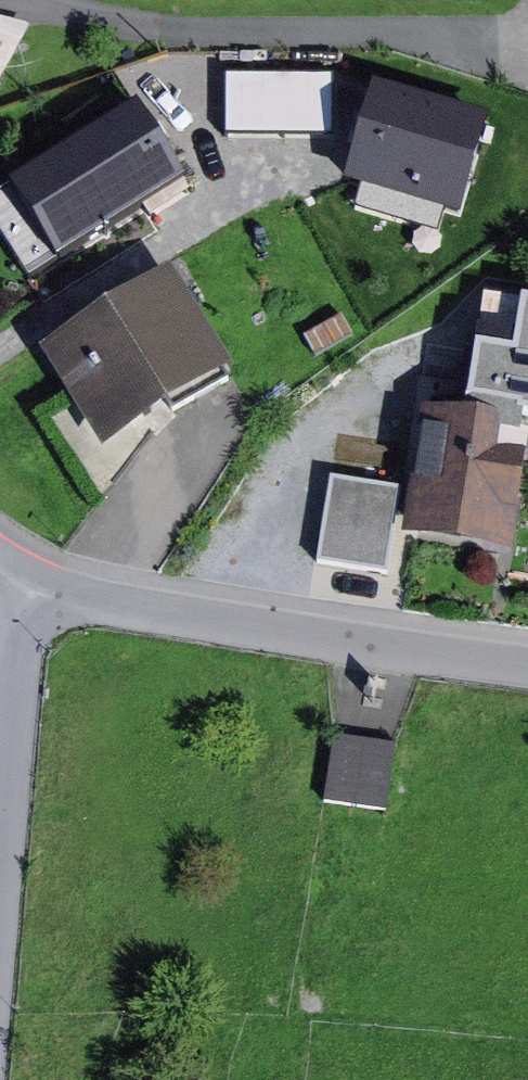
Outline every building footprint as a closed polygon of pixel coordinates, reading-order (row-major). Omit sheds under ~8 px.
[(8,82),(36,28),(0,20),(0,80),(8,82)] [(505,122),(403,89),(372,183),(473,217),(505,122)] [(66,244),(184,170),(139,100),(22,174),(66,244)] [(178,275),(47,355),(108,455),(239,376),(178,275)] [(350,563),(409,571),(413,546),(521,560),(527,506),(527,383),(486,377),(480,420),(430,413),(419,494),(360,486),(350,563)] [(405,743),(343,735),(333,806),(396,814),(405,743)]
